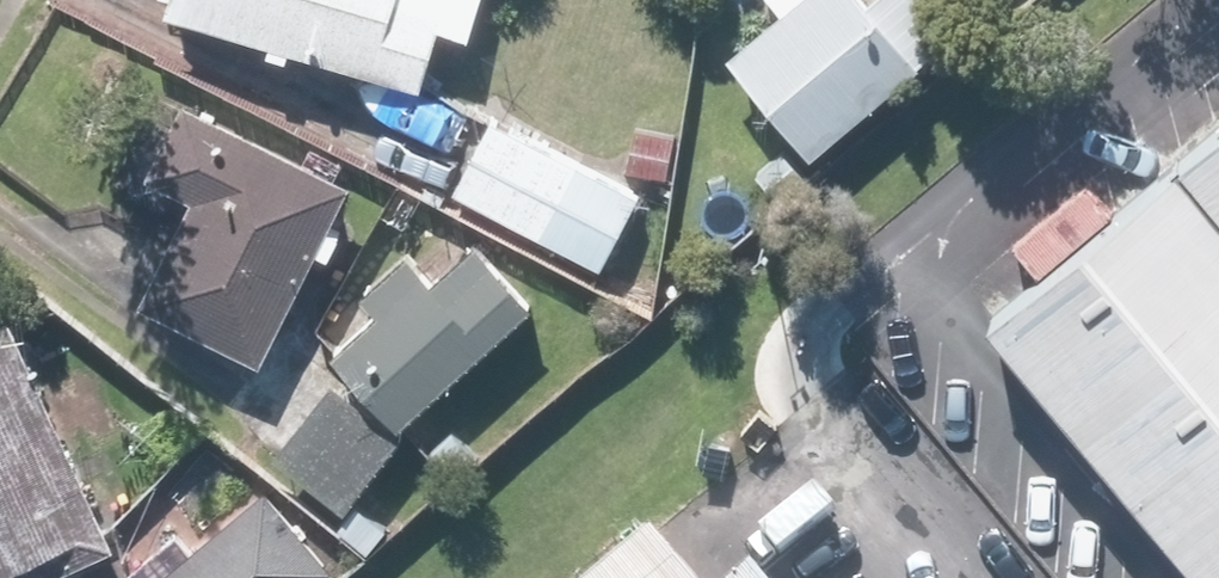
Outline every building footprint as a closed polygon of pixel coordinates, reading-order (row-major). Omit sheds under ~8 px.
[(447,27),(471,35),(482,0),(172,0),(430,82),(447,27)] [(787,8),(733,53),(816,153),(958,34),(930,0),(780,0),(787,8)] [(165,85),(118,184),(185,216),(145,301),(269,360),(357,176),(165,85)] [(496,114),(458,187),(606,265),(645,191),(496,114)] [(1191,159),(1218,193),(1218,136),(1191,159)] [(1191,159),(992,323),(1204,577),(1218,577),(1218,193),(1191,159)] [(444,276),(416,244),(364,290),(381,309),(341,344),(409,420),(545,299),(489,236),(444,276)] [(19,310),(0,319),(0,577),(47,577),(122,545),(19,310)] [(338,376),(277,445),(346,506),(407,438),(338,376)] [(187,526),(125,577),(325,577),(340,565),(269,482),(200,541),(187,526)] [(707,495),(607,577),(776,577),(707,495)]
